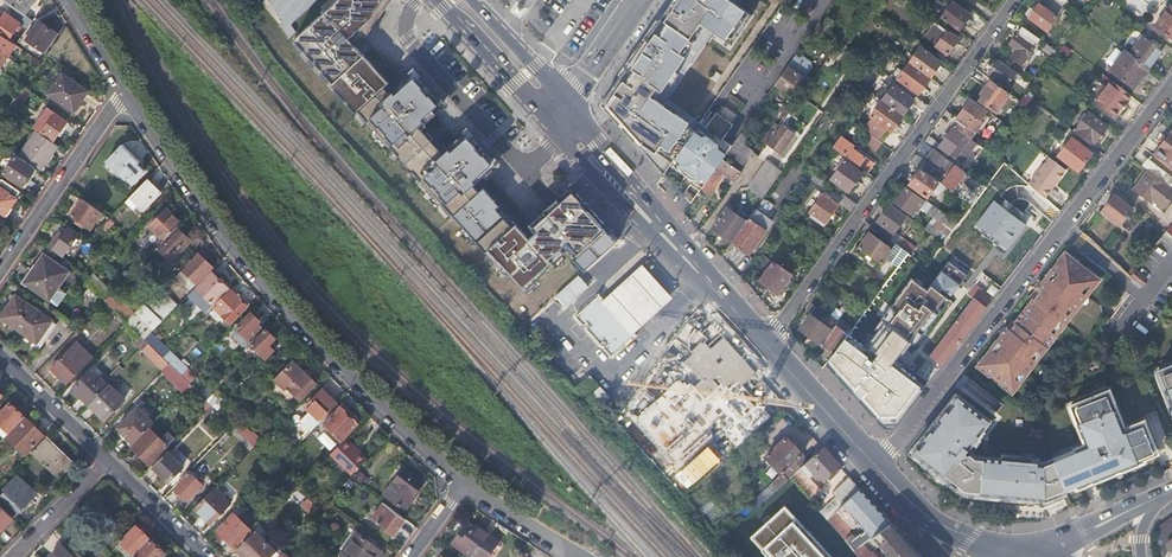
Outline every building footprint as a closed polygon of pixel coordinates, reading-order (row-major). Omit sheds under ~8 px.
[(4,0),(16,8),(21,12),(23,13),(32,0),(4,0)] [(337,3),(291,45),(525,293),(553,269),(548,264),(565,250),(583,272),(619,240),(571,187),(526,232),(482,187),(502,168),(469,132),(443,155),(422,133),(447,107),(413,70),(393,87),(355,47),(372,31),(392,0),(334,0),(337,3)] [(699,123),(666,100),(713,32),(731,44),(751,15),(737,5),(740,0),(673,0),(600,104),(662,174),(699,123)] [(940,16),(958,29),(970,13),(952,0),(940,16)] [(1063,8),(1052,0),(1048,0),(1043,7),(1038,3),(1028,17),(1046,30),(1063,8)] [(1155,9),(1162,0),(1142,0),(1155,9)] [(1170,5),(1154,26),(1171,40),(1171,6),(1170,5)] [(32,20),(23,13),(21,12),(16,8),(10,17),(5,13),(1,19),(0,18),(0,31),(8,37),(18,22),(26,28),(32,20)] [(892,15),(888,19),(896,25),(899,20),(892,15)] [(45,52),(58,34),(38,21),(26,39),(45,52)] [(936,44),(931,51),(941,57),(945,52),(946,53),(957,38),(935,21),(925,36),(936,44)] [(885,24),(875,39),(881,43),(887,35),(887,30),(889,27),(885,24)] [(1033,35),(1021,26),(1009,43),(1016,49),(1010,57),(1020,65),(1033,47),(1027,43),(1033,35)] [(6,56),(15,44),(0,34),(0,52),(6,56)] [(1129,53),(1148,67),(1161,50),(1143,35),(1129,53)] [(839,40),(828,56),(834,59),(845,45),(839,40)] [(1039,48),(1051,58),(1056,51),(1043,42),(1039,48)] [(1070,51),(1062,45),(1056,53),(1064,60),(1070,51)] [(919,46),(908,62),(929,77),(940,61),(919,46)] [(1133,87),(1148,67),(1129,53),(1125,50),(1110,69),(1133,87)] [(795,54),(791,59),(805,69),(809,63),(795,54)] [(1004,86),(1015,72),(998,59),(987,73),(1004,86)] [(918,92),(929,77),(908,62),(897,78),(918,92)] [(778,77),(774,84),(789,94),(795,87),(798,89),(805,79),(802,77),(803,76),(787,66),(778,77)] [(62,73),(48,93),(73,110),(86,90),(62,73)] [(995,111),(1008,93),(989,79),(980,93),(982,95),(978,99),(995,111)] [(1115,115),(1130,95),(1111,80),(1096,100),(1115,115)] [(928,104),(915,96),(913,99),(892,84),(888,90),(885,88),(880,88),(877,93),(878,98),(881,100),(902,115),(911,103),(922,111),(928,104)] [(14,97),(6,109),(13,114),(30,89),(23,85),(14,97)] [(1016,104),(1019,101),(1010,94),(1007,98),(1016,104)] [(1030,99),(1024,94),(1019,101),(1016,104),(1022,109),(1030,99)] [(984,149),(990,140),(979,131),(975,137),(972,135),(981,121),(979,118),(986,110),(970,98),(955,117),(945,110),(940,117),(969,138),(971,139),(977,144),(984,149)] [(902,115),(881,100),(870,116),(871,116),(862,128),(870,134),(877,139),(886,127),(890,131),(902,115)] [(47,107),(34,126),(53,139),(56,136),(59,138),(69,123),(47,107)] [(1072,131),(1092,145),(1106,125),(1087,111),(1072,131)] [(699,123),(662,174),(676,188),(691,185),(698,190),(698,189),(721,158),(730,145),(722,139),(733,125),(715,112),(708,123),(706,127),(699,122),(699,123)] [(708,123),(702,118),(699,122),(706,127),(708,123)] [(795,133),(780,122),(765,144),(779,154),(795,133)] [(16,153),(41,169),(58,144),(34,128),(16,153)] [(962,164),(977,144),(969,138),(968,139),(952,128),(939,144),(938,146),(954,158),(962,164)] [(1153,153),(1171,169),(1171,128),(1153,153)] [(749,138),(740,132),(730,145),(721,158),(738,170),(753,150),(745,144),(749,138)] [(870,134),(864,141),(876,150),(881,142),(877,139),(870,134)] [(938,146),(939,144),(927,135),(923,141),(933,148),(935,150),(938,146)] [(845,140),(840,136),(832,147),(842,154),(867,172),(874,163),(844,142),(845,140)] [(1071,138),(1057,157),(1077,171),(1091,152),(1071,138)] [(116,172),(130,154),(120,145),(105,161),(116,172)] [(842,154),(832,147),(829,152),(839,158),(842,154)] [(951,162),(935,150),(933,148),(927,156),(940,166),(942,166),(946,169),(951,162)] [(909,160),(919,168),(934,179),(935,169),(914,153),(909,160)] [(33,167),(15,154),(3,171),(21,184),(33,167)] [(138,161),(130,154),(116,172),(112,177),(120,184),(124,179),(130,185),(144,171),(136,163),(138,161)] [(698,189),(709,197),(717,186),(712,183),(717,176),(721,170),(734,179),(740,171),(738,170),(721,158),(698,189)] [(1046,200),(1067,172),(1049,158),(1028,185),(1046,199),(1046,200)] [(766,159),(746,187),(761,198),(781,170),(766,159)] [(861,173),(844,160),(830,178),(848,191),(861,173)] [(1041,168),(1035,163),(1020,179),(1026,184),(1041,168)] [(970,205),(984,187),(979,183),(972,191),(962,183),(960,186),(956,183),(965,172),(954,164),(940,183),(944,186),(970,205)] [(937,195),(944,186),(940,183),(934,179),(919,168),(907,183),(925,196),(930,190),(937,195)] [(1171,196),(1171,189),(1156,176),(1147,169),(1133,188),(1148,202),(1151,198),(1162,208),(1171,196)] [(729,185),(734,179),(721,170),(717,176),(729,185)] [(813,173),(809,179),(822,188),(826,182),(813,173)] [(18,190),(0,178),(0,186),(14,195),(18,190)] [(160,192),(147,178),(130,196),(139,205),(143,209),(160,192)] [(3,216),(16,197),(14,195),(0,186),(0,213),(3,216)] [(911,216),(922,200),(904,187),(897,197),(901,199),(897,205),(911,216)] [(837,205),(822,193),(809,211),(825,223),(837,205)] [(837,201),(850,211),(855,204),(842,194),(837,201)] [(1131,208),(1114,194),(1102,210),(1129,231),(1135,222),(1126,214),(1131,208)] [(139,205),(130,196),(126,200),(134,209),(139,205)] [(90,228),(101,212),(81,198),(71,215),(81,222),(90,228)] [(1026,225),(994,199),(973,226),(1005,251),(1026,225)] [(906,253),(908,254),(913,248),(906,243),(907,241),(894,231),(904,217),(888,204),(876,221),(882,227),(879,232),(894,243),(906,253)] [(942,242),(956,224),(930,204),(924,212),(922,210),(916,217),(918,218),(915,222),(942,242)] [(725,206),(711,227),(731,241),(745,221),(725,206)] [(175,226),(180,222),(166,208),(149,225),(163,239),(175,226)] [(745,221),(731,241),(748,254),(771,221),(754,209),(745,221)] [(100,226),(105,231),(114,222),(109,217),(100,226)] [(879,232),(867,222),(861,230),(866,234),(857,247),(879,263),(883,258),(894,243),(879,232)] [(1168,224),(1163,230),(1164,230),(1171,238),(1171,227),(1168,224)] [(190,241),(175,226),(163,239),(156,246),(170,260),(190,241)] [(63,255),(77,234),(68,227),(60,238),(56,235),(49,245),(63,255)] [(906,253),(894,243),(883,258),(896,267),(906,253)] [(108,258),(111,254),(103,249),(101,253),(108,258)] [(1078,260),(1067,252),(1058,262),(1056,261),(1050,268),(1053,270),(1047,278),(1044,276),(1029,296),(1031,298),(1013,321),(1010,319),(995,340),(997,342),(991,348),(989,347),(983,355),(985,357),(977,367),(988,376),(991,373),(999,380),(997,383),(1008,391),(1016,381),(1019,383),(1025,375),(1023,372),(1033,360),(1036,361),(1047,347),(1044,345),(1062,322),(1065,324),(1076,309),(1073,307),(1084,294),(1086,296),(1092,289),(1089,286),(1098,275),(1087,267),(1085,270),(1076,263),(1078,260)] [(190,291),(197,284),(196,283),(212,267),(198,253),(175,276),(190,291)] [(57,287),(68,271),(43,254),(24,282),(48,300),(57,305),(65,293),(57,287)] [(772,261),(765,256),(756,269),(763,275),(760,279),(777,291),(790,273),(773,260),(772,261)] [(861,346),(845,338),(829,361),(880,417),(901,416),(924,387),(892,363),(915,332),(923,335),(968,276),(949,262),(927,291),(911,280),(861,346)] [(644,264),(605,300),(636,334),(675,298),(644,264)] [(1138,271),(1134,268),(1129,275),(1133,277),(1138,271)] [(1147,278),(1138,271),(1133,277),(1142,284),(1147,278)] [(227,289),(209,272),(197,284),(190,291),(188,294),(206,312),(213,305),(212,304),(227,289)] [(86,281),(102,297),(110,290),(94,274),(86,281)] [(565,308),(589,287),(578,275),(554,296),(565,308)] [(178,303),(161,285),(133,313),(125,321),(127,322),(143,338),(148,334),(151,331),(178,303)] [(971,325),(988,303),(980,296),(981,294),(973,287),(967,294),(972,298),(959,315),(971,325)] [(230,322),(247,305),(231,289),(214,306),(230,322)] [(125,321),(133,313),(111,292),(104,299),(106,301),(125,321)] [(10,294),(0,308),(0,313),(37,338),(50,322),(10,294)] [(636,334),(605,300),(600,294),(598,296),(599,297),(576,318),(613,357),(636,337),(637,338),(639,337),(636,334)] [(798,328),(820,344),(831,329),(820,321),(826,313),(816,305),(814,308),(811,307),(808,311),(809,313),(798,328)] [(246,346),(250,342),(247,339),(261,326),(257,322),(259,320),(251,312),(236,327),(237,329),(233,333),(233,338),(242,346),(246,346)] [(940,365),(971,325),(959,315),(932,351),(928,356),(940,365)] [(832,353),(850,329),(838,320),(831,329),(820,344),(832,353)] [(682,404),(737,351),(711,324),(680,354),(691,365),(667,388),(682,404)] [(250,342),(264,328),(261,326),(247,339),(250,342)] [(275,338),(265,329),(251,344),(265,357),(273,349),(268,344),(275,338)] [(169,349),(151,331),(143,338),(148,343),(162,357),(169,349)] [(84,365),(92,357),(76,342),(68,350),(84,365)] [(162,357),(148,343),(141,350),(162,370),(169,363),(162,357)] [(188,367),(169,349),(162,357),(169,363),(181,375),(188,367)] [(66,383),(84,365),(68,350),(50,367),(66,383)] [(275,378),(285,388),(288,386),(300,398),(316,382),(294,359),(275,378)] [(190,384),(181,375),(169,363),(162,370),(183,391),(186,389),(190,384)] [(1157,371),(1171,409),(1171,364),(1157,371)] [(197,376),(188,367),(181,375),(190,384),(197,376)] [(87,405),(107,384),(91,369),(71,389),(87,405)] [(283,391),(285,388),(275,378),(273,381),(283,391)] [(195,380),(191,385),(196,390),(200,385),(195,380)] [(740,432),(760,413),(728,380),(708,399),(740,432)] [(124,399),(108,384),(107,384),(87,405),(103,420),(124,399)] [(191,385),(190,384),(186,389),(207,409),(212,405),(207,401),(200,393),(196,390),(191,385)] [(321,420),(337,404),(322,389),(305,407),(309,411),(312,414),(314,413),(321,420)] [(957,394),(912,451),(962,495),(964,488),(969,492),(1044,499),(1065,491),(1064,488),(1076,484),(1077,486),(1143,460),(1141,457),(1156,451),(1143,420),(1124,428),(1108,390),(1069,406),(1084,444),(1074,448),(1074,449),(1052,458),(1043,462),(1036,461),(1036,457),(1000,454),(1000,457),(976,455),(969,450),(967,454),(964,452),(989,420),(957,394)] [(212,405),(217,401),(212,396),(207,401),(212,405)] [(2,438),(23,416),(8,403),(0,411),(0,435),(2,438)] [(356,423),(339,406),(324,422),(340,439),(356,423)] [(132,443),(152,423),(136,407),(116,427),(132,443)] [(300,421),(311,430),(321,420),(314,413),(312,414),(309,411),(300,421)] [(618,416),(613,422),(629,435),(634,428),(618,416)] [(42,435),(24,418),(7,437),(24,453),(42,435)] [(646,452),(661,438),(647,422),(631,436),(646,452)] [(238,431),(232,425),(229,429),(250,450),(254,446),(249,442),(244,437),(238,431)] [(239,430),(245,436),(249,430),(244,425),(239,430)] [(167,445),(149,428),(131,447),(149,463),(167,445)] [(249,430),(245,436),(250,441),(255,436),(249,430)] [(229,435),(225,432),(217,441),(220,444),(229,435)] [(768,487),(772,491),(788,477),(806,460),(801,453),(802,452),(786,435),(764,454),(780,472),(770,482),(772,483),(768,487)] [(354,444),(346,436),(329,453),(351,474),(366,458),(353,446),(354,444)] [(30,452),(56,477),(61,472),(64,475),(73,465),(45,437),(30,452)] [(824,477),(838,464),(822,446),(806,460),(788,477),(793,483),(807,498),(819,487),(809,476),(813,473),(818,478),(821,475),(824,477)] [(283,454),(278,448),(271,454),(277,460),(283,454)] [(181,466),(166,450),(151,466),(167,481),(181,466)] [(423,484),(402,467),(381,494),(403,511),(423,484)] [(367,478),(358,471),(353,479),(361,485),(367,478)] [(201,484),(190,472),(174,488),(186,500),(201,484)] [(0,494),(0,505),(2,508),(5,506),(14,515),(34,495),(15,476),(7,483),(10,485),(0,494)] [(836,508),(860,487),(849,476),(832,492),(835,495),(818,510),(825,518),(832,512),(836,508)] [(777,498),(793,483),(788,477),(772,491),(777,498)] [(229,502),(214,487),(193,507),(209,523),(229,502)] [(852,550),(891,522),(860,487),(836,508),(851,526),(852,525),(855,528),(850,532),(832,512),(825,518),(846,542),(852,550)] [(760,495),(763,499),(768,495),(764,491),(760,495)] [(317,508),(309,500),(305,505),(313,513),(317,508)] [(393,534),(405,518),(383,501),(371,517),(393,534)] [(12,517),(2,508),(0,505),(0,530),(12,517)] [(786,507),(751,536),(769,556),(833,556),(786,507)] [(252,531),(231,511),(215,528),(236,548),(252,531)] [(1171,516),(1154,529),(1171,551),(1171,517),(1171,516)] [(891,522),(852,550),(854,551),(859,556),(878,556),(872,550),(880,544),(883,548),(880,551),(883,555),(887,552),(891,556),(923,556),(891,522)] [(470,556),(486,556),(498,542),(476,525),(471,531),(465,527),(452,543),(470,556)] [(148,539),(135,526),(115,545),(127,556),(130,556),(133,554),(148,539)] [(252,531),(236,548),(244,556),(270,556),(276,551),(254,530),(252,531)] [(337,553),(339,554),(343,556),(374,556),(380,549),(355,531),(337,553)] [(65,539),(49,555),(51,556),(83,556),(65,539)] [(148,539),(133,554),(135,556),(160,556),(163,553),(148,539)] [(848,556),(854,551),(852,550),(846,542),(840,547),(848,556)]
